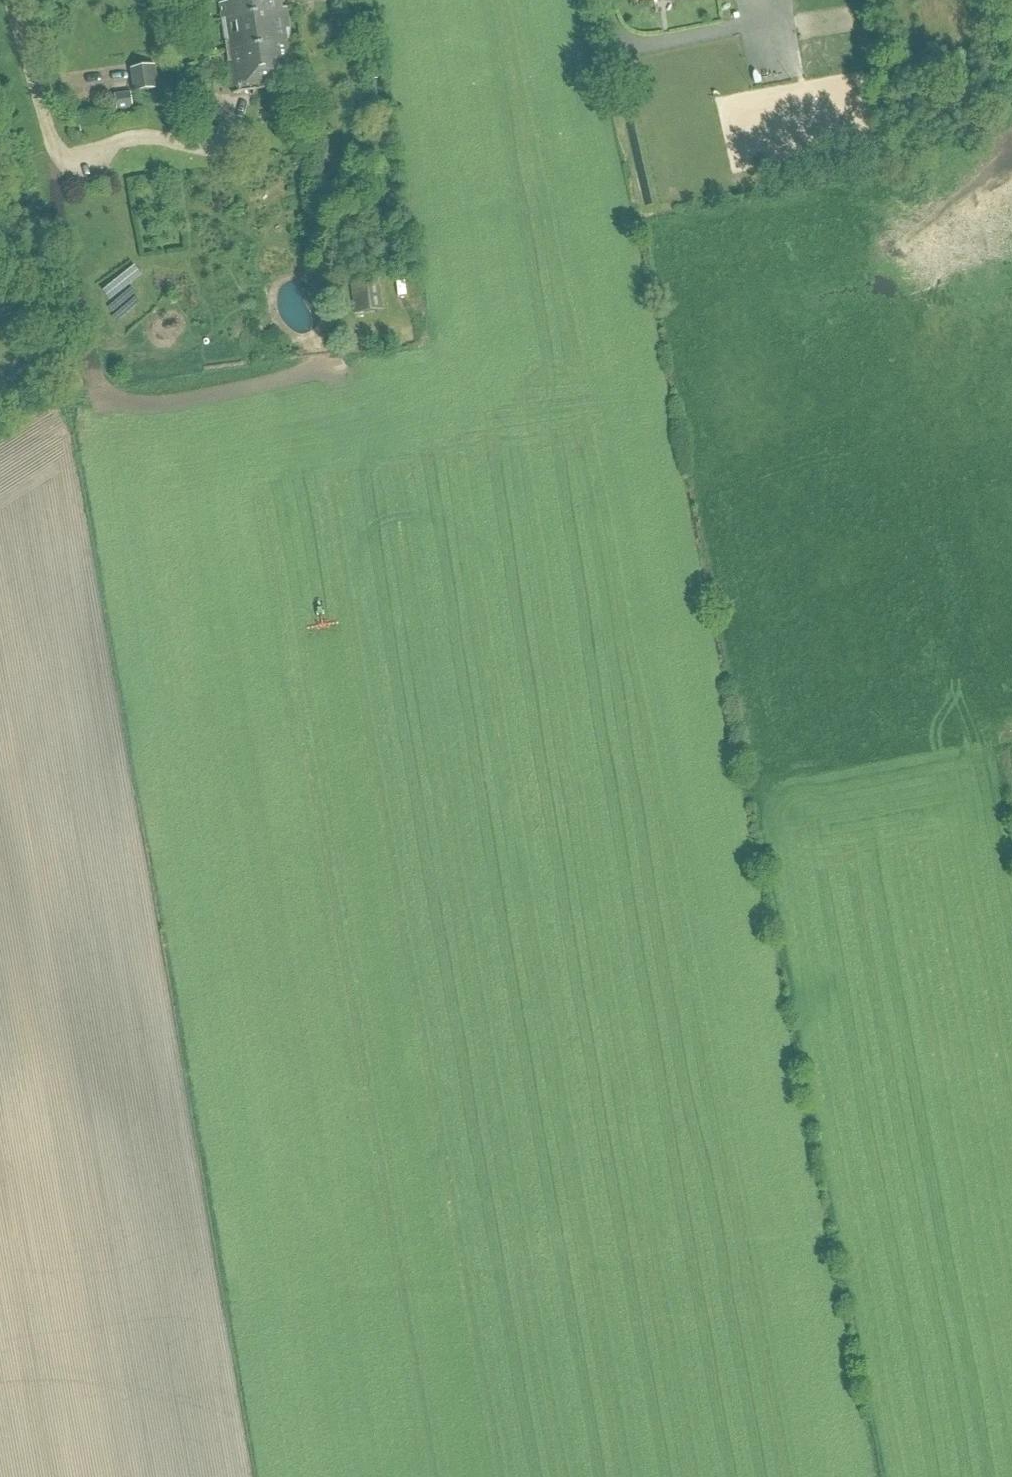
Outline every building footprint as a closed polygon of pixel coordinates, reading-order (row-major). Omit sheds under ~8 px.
[(221,19),(286,9),(286,8),(282,9),(281,0),(227,0),(228,3),(219,4),(221,19)] [(221,19),(226,52),(233,51),(233,49),(291,41),(286,9),(221,19)] [(233,51),(226,52),(232,94),(232,95),(298,85),(298,84),(297,84),(291,41),(233,49),(233,51)] [(134,93),(157,90),(154,66),(130,69),(134,93)] [(117,96),(121,117),(137,115),(134,93),(117,96)] [(352,287),(355,316),(387,312),(383,283),(352,287)]
